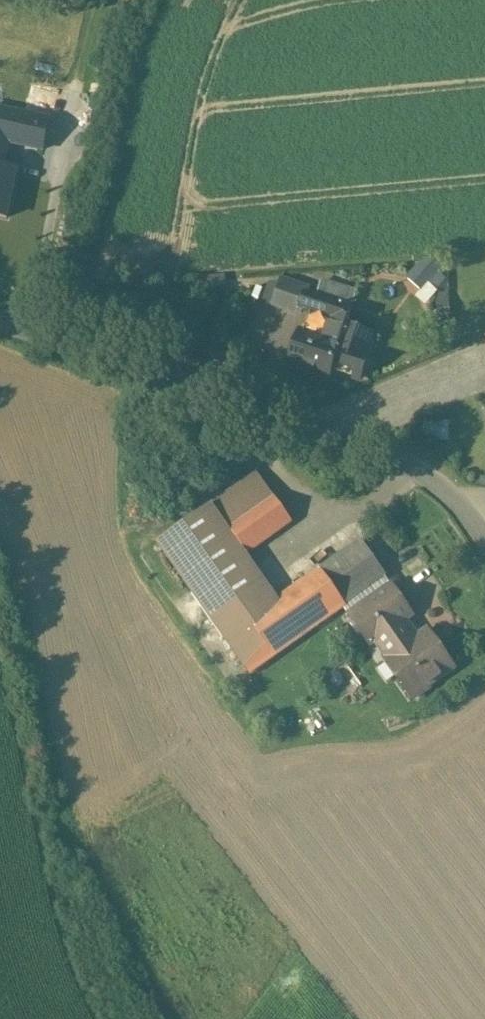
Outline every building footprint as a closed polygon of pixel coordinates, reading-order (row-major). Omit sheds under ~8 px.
[(0,107),(0,140),(8,142),(43,150),(51,119),(0,107)] [(0,140),(0,168),(2,168),(8,142),(0,140)] [(7,217),(18,172),(2,168),(0,168),(0,215),(7,217)] [(434,264),(422,265),(413,275),(426,286),(440,269),(434,264)] [(205,288),(230,284),(228,273),(203,277),(205,288)] [(309,289),(283,280),(274,305),(300,314),(301,311),(309,313),(316,294),(308,291),(309,289)] [(332,286),(321,282),(317,294),(316,294),(309,313),(312,314),(330,320),(346,326),(347,326),(353,307),(357,294),(338,288),(339,288),(332,285),(332,286)] [(330,320),(312,314),(306,333),(324,339),(330,320)] [(346,326),(330,320),(324,339),(339,344),(344,331),(346,326)] [(375,335),(347,326),(346,326),(344,331),(339,344),(340,345),(332,370),(360,379),(375,335)] [(306,333),(301,331),(289,365),(329,379),(332,370),(340,345),(339,344),(324,339),(306,333)] [(429,438),(454,440),(456,420),(431,418),(429,438)] [(258,473),(213,504),(247,554),(292,522),(258,473)] [(247,554),(213,504),(158,543),(224,637),(225,636),(226,637),(278,600),(247,554)] [(361,541),(319,571),(344,605),(385,576),(361,541)] [(278,600),(226,637),(251,673),(344,607),(345,607),(344,605),(319,571),(278,600)] [(385,576),(344,605),(345,607),(344,607),(350,615),(392,586),(385,576)] [(392,586),(350,615),(369,643),(379,636),(378,636),(400,620),(400,621),(411,613),(392,586)] [(429,632),(415,642),(400,621),(400,620),(378,636),(379,636),(393,657),(387,661),(388,663),(393,660),(402,673),(397,676),(413,699),(431,687),(430,685),(455,668),(443,651),(441,652),(429,635),(430,633),(429,632)]
